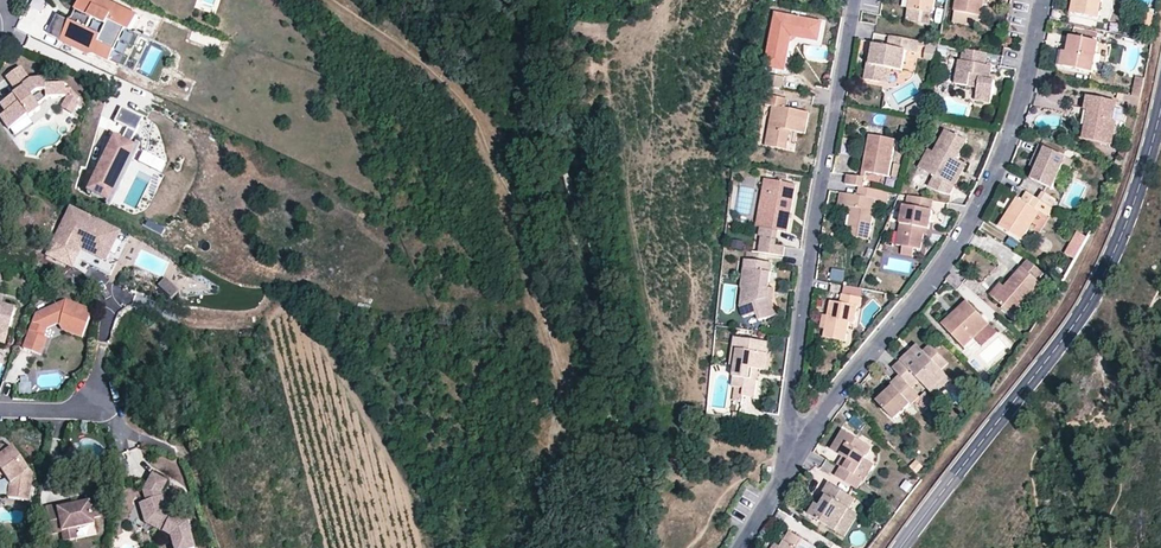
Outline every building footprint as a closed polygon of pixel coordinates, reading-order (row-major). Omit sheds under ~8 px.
[(138,14),(107,0),(81,0),(76,9),(86,14),(81,25),(71,21),(63,40),(91,53),(95,51),(100,54),(106,56),(111,59),(126,26),(131,29),(138,14)] [(910,11),(931,15),(934,0),(912,0),(910,11)] [(955,13),(981,18),(984,0),(958,0),(955,13)] [(1075,15),(1078,0),(1072,0),(1069,14),(1075,15)] [(1075,15),(1099,19),(1102,0),(1078,0),(1075,15)] [(931,15),(910,11),(908,21),(929,25),(931,15)] [(63,40),(71,21),(58,14),(49,34),(63,40)] [(822,25),(777,16),(766,70),(786,73),(792,39),(818,43),(822,25)] [(120,63),(135,30),(131,29),(126,26),(111,59),(120,63)] [(191,39),(213,48),(216,41),(193,32),(191,39)] [(918,42),(889,37),(887,48),(874,46),(873,55),(870,53),(865,80),(878,82),(881,67),(890,69),(900,71),(904,51),(915,53),(918,42)] [(1070,37),(1067,54),(1063,68),(1091,74),(1098,43),(1070,37)] [(938,46),(928,44),(925,60),(935,62),(938,46)] [(986,55),(964,51),(962,62),(960,61),(956,84),(978,89),(976,101),(990,104),(994,82),(988,81),(990,75),(991,67),(984,66),(986,55)] [(1057,67),(1063,68),(1067,54),(1060,53),(1057,67)] [(881,67),(878,82),(887,84),(890,69),(881,67)] [(46,86),(46,81),(30,82),(21,68),(6,79),(16,94),(20,99),(17,102),(13,97),(0,106),(0,107),(4,114),(0,118),(0,119),(7,130),(27,117),(29,118),(39,110),(37,106),(47,100),(46,86)] [(784,79),(769,76),(767,87),(782,90),(784,79)] [(1140,98),(1144,79),(1135,78),(1132,97),(1140,98)] [(64,85),(50,86),(52,99),(65,98),(64,85)] [(1136,113),(1140,98),(1132,97),(1131,97),(1125,95),(1123,101),(1129,103),(1127,111),(1136,113)] [(772,108),(766,143),(787,147),(789,133),(804,136),(808,114),(785,110),(787,100),(765,96),(763,107),(772,108)] [(1117,103),(1088,98),(1085,111),(1089,112),(1095,113),(1091,130),(1086,129),(1083,141),(1111,146),(1116,123),(1113,123),(1117,103)] [(134,132),(143,119),(129,112),(122,127),(125,127),(134,132)] [(1091,130),(1095,113),(1089,112),(1086,129),(1091,130)] [(108,200),(134,145),(129,143),(134,132),(125,127),(120,139),(112,135),(87,191),(108,200)] [(945,132),(933,153),(924,171),(935,177),(929,187),(940,193),(950,196),(954,187),(949,184),(954,175),(950,172),(956,160),(966,143),(945,132)] [(869,135),(865,158),(868,158),(866,172),(888,176),(894,140),(869,135)] [(786,153),(787,147),(766,143),(765,149),(786,153)] [(1040,146),(1035,157),(1042,160),(1037,169),(1032,180),(1053,190),(1067,158),(1040,146)] [(919,168),(924,171),(933,153),(929,150),(919,168)] [(1031,166),(1037,169),(1042,160),(1035,157),(1031,166)] [(966,166),(956,160),(950,172),(954,175),(949,184),(954,187),(966,166)] [(894,164),(890,177),(897,178),(900,165),(894,164)] [(859,188),(863,189),(864,179),(850,176),(848,185),(859,188)] [(794,187),(768,183),(766,197),(761,202),(759,215),(762,220),(760,231),(761,231),(777,234),(786,235),(794,187)] [(863,189),(859,188),(857,196),(847,194),(844,207),(852,208),(848,228),(853,229),(870,232),(876,200),(887,203),(889,193),(863,189)] [(1043,190),(1038,199),(1048,206),(1054,196),(1043,190)] [(1048,206),(1038,199),(1028,192),(1022,201),(1017,197),(999,225),(1019,239),(1027,227),(1037,211),(1045,216),(1051,207),(1048,206)] [(932,201),(906,196),(905,206),(903,206),(896,245),(899,245),(911,248),(920,250),(923,229),(928,230),(931,211),(930,211),(932,201)] [(107,260),(120,233),(73,209),(55,244),(79,256),(83,248),(107,260)] [(1037,211),(1027,227),(1037,233),(1047,217),(1045,216),(1037,211)] [(870,232),(853,229),(851,237),(869,240),(870,232)] [(776,243),(777,234),(761,231),(759,240),(776,243)] [(1088,239),(1077,232),(1063,257),(1074,263),(1088,239)] [(107,260),(83,248),(79,256),(55,244),(50,254),(76,268),(80,259),(112,275),(131,238),(120,233),(107,260)] [(784,249),(786,235),(777,234),(776,243),(759,240),(758,253),(765,254),(766,246),(784,249)] [(743,250),(744,242),(731,241),(730,249),(743,250)] [(893,245),(886,244),(884,252),(891,254),(893,245)] [(911,248),(899,245),(897,255),(910,257),(911,248)] [(783,256),(784,249),(766,246),(765,254),(783,256)] [(797,262),(797,251),(787,251),(787,261),(797,262)] [(770,263),(744,259),(740,285),(739,288),(741,288),(739,305),(742,318),(756,313),(757,320),(770,317),(765,298),(766,287),(770,263)] [(1027,260),(1021,267),(1004,287),(994,298),(1013,315),(1040,283),(1035,280),(1043,270),(1027,260)] [(844,283),(845,274),(832,272),(831,282),(844,283)] [(988,293),(994,298),(1004,287),(999,282),(988,293)] [(772,287),(766,287),(765,298),(770,317),(774,316),(773,310),(770,298),(772,287)] [(859,301),(840,297),(838,305),(829,304),(823,340),(840,343),(843,326),(851,327),(854,310),(857,310),(859,301)] [(63,330),(84,337),(93,311),(66,301),(36,316),(25,350),(41,356),(47,338),(44,337),(47,330),(56,325),(61,326),(63,330)] [(989,326),(967,303),(942,327),(964,350),(976,338),(989,326)] [(9,334),(15,313),(2,310),(3,306),(0,305),(0,331),(9,334)] [(44,337),(47,338),(52,340),(62,335),(63,330),(61,326),(56,325),(47,330),(44,337)] [(996,334),(989,326),(976,338),(983,346),(996,334)] [(0,331),(0,344),(6,346),(9,334),(0,331)] [(739,338),(733,338),(729,366),(734,367),(739,338)] [(769,342),(739,338),(734,367),(731,387),(742,388),(741,396),(754,398),(757,370),(764,371),(767,355),(769,342)] [(920,345),(902,360),(906,365),(915,357),(918,360),(926,353),(920,345)] [(902,360),(893,369),(899,375),(911,389),(920,381),(931,393),(948,377),(942,370),(949,364),(933,347),(926,353),(918,360),(915,357),(906,365),(902,360)] [(911,389),(899,375),(891,384),(893,387),(878,401),(894,420),(919,397),(911,389)] [(20,377),(19,394),(29,395),(31,378),(20,377)] [(952,381),(948,377),(931,393),(934,397),(952,381)] [(820,386),(810,384),(809,391),(819,392),(820,386)] [(841,468),(835,477),(856,490),(862,480),(854,475),(864,459),(870,449),(843,432),(832,450),(845,459),(849,461),(843,470),(841,468)] [(1,476),(5,475),(13,485),(10,499),(30,502),(34,476),(16,450),(15,450),(10,454),(11,457),(7,460),(4,459),(6,449),(0,448),(1,443),(0,443),(0,476),(1,476)] [(16,450),(6,449),(4,459),(7,460),(11,457),(10,454),(15,450),(16,450)] [(839,467),(841,468),(843,470),(849,461),(845,459),(839,467)] [(872,464),(864,459),(854,475),(862,480),(872,464)] [(0,476),(0,485),(1,485),(10,499),(13,485),(5,475),(1,476),(0,476)] [(172,539),(175,547),(195,547),(189,526),(174,517),(168,514),(167,509),(163,494),(169,484),(154,476),(145,492),(146,498),(148,503),(141,505),(146,524),(164,534),(172,539)] [(854,500),(830,485),(823,495),(827,497),(821,508),(817,505),(810,516),(835,531),(848,510),(854,500)] [(93,519),(103,517),(99,497),(89,499),(89,504),(58,509),(58,505),(46,507),(50,530),(61,528),(62,532),(74,529),(94,526),(93,519)] [(148,503),(146,498),(139,500),(126,523),(160,542),(164,534),(146,524),(141,505),(148,503)] [(168,514),(174,517),(176,514),(167,509),(168,514)] [(856,514),(848,510),(835,531),(842,536),(856,514)] [(74,529),(62,532),(64,541),(76,539),(96,535),(94,526),(74,529)] [(791,533),(781,547),(815,547),(791,533)]
